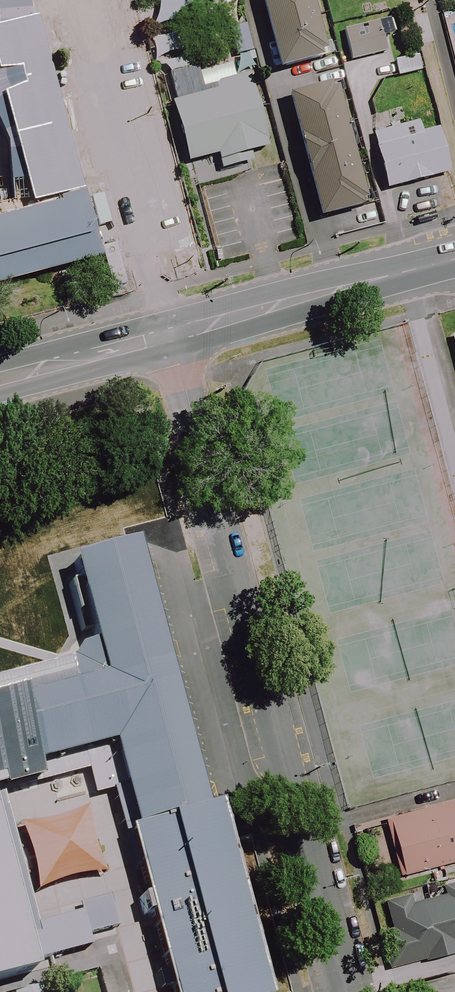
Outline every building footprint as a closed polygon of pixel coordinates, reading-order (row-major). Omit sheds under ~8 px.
[(279,70),(325,57),(309,0),(259,0),(279,70)] [(384,55),(377,23),(343,31),(350,62),(384,55)] [(244,28),(229,33),(236,57),(251,52),(244,28)] [(256,135),(236,64),(151,87),(171,158),(256,135)] [(330,83),(282,96),(318,221),(365,208),(330,83)] [(434,116),(373,133),(389,190),(450,173),(434,116)] [(99,259),(79,189),(0,211),(0,287),(99,259)] [(195,811),(124,544),(61,560),(93,678),(0,702),(0,773),(98,746),(161,991),(257,991),(208,807),(195,811)] [(385,822),(400,879),(454,864),(454,803),(385,822)] [(25,972),(0,877),(0,979),(25,972)] [(442,888),(444,897),(423,903),(421,894),(385,903),(392,931),(379,934),(389,971),(454,954),(454,885),(442,888)]
